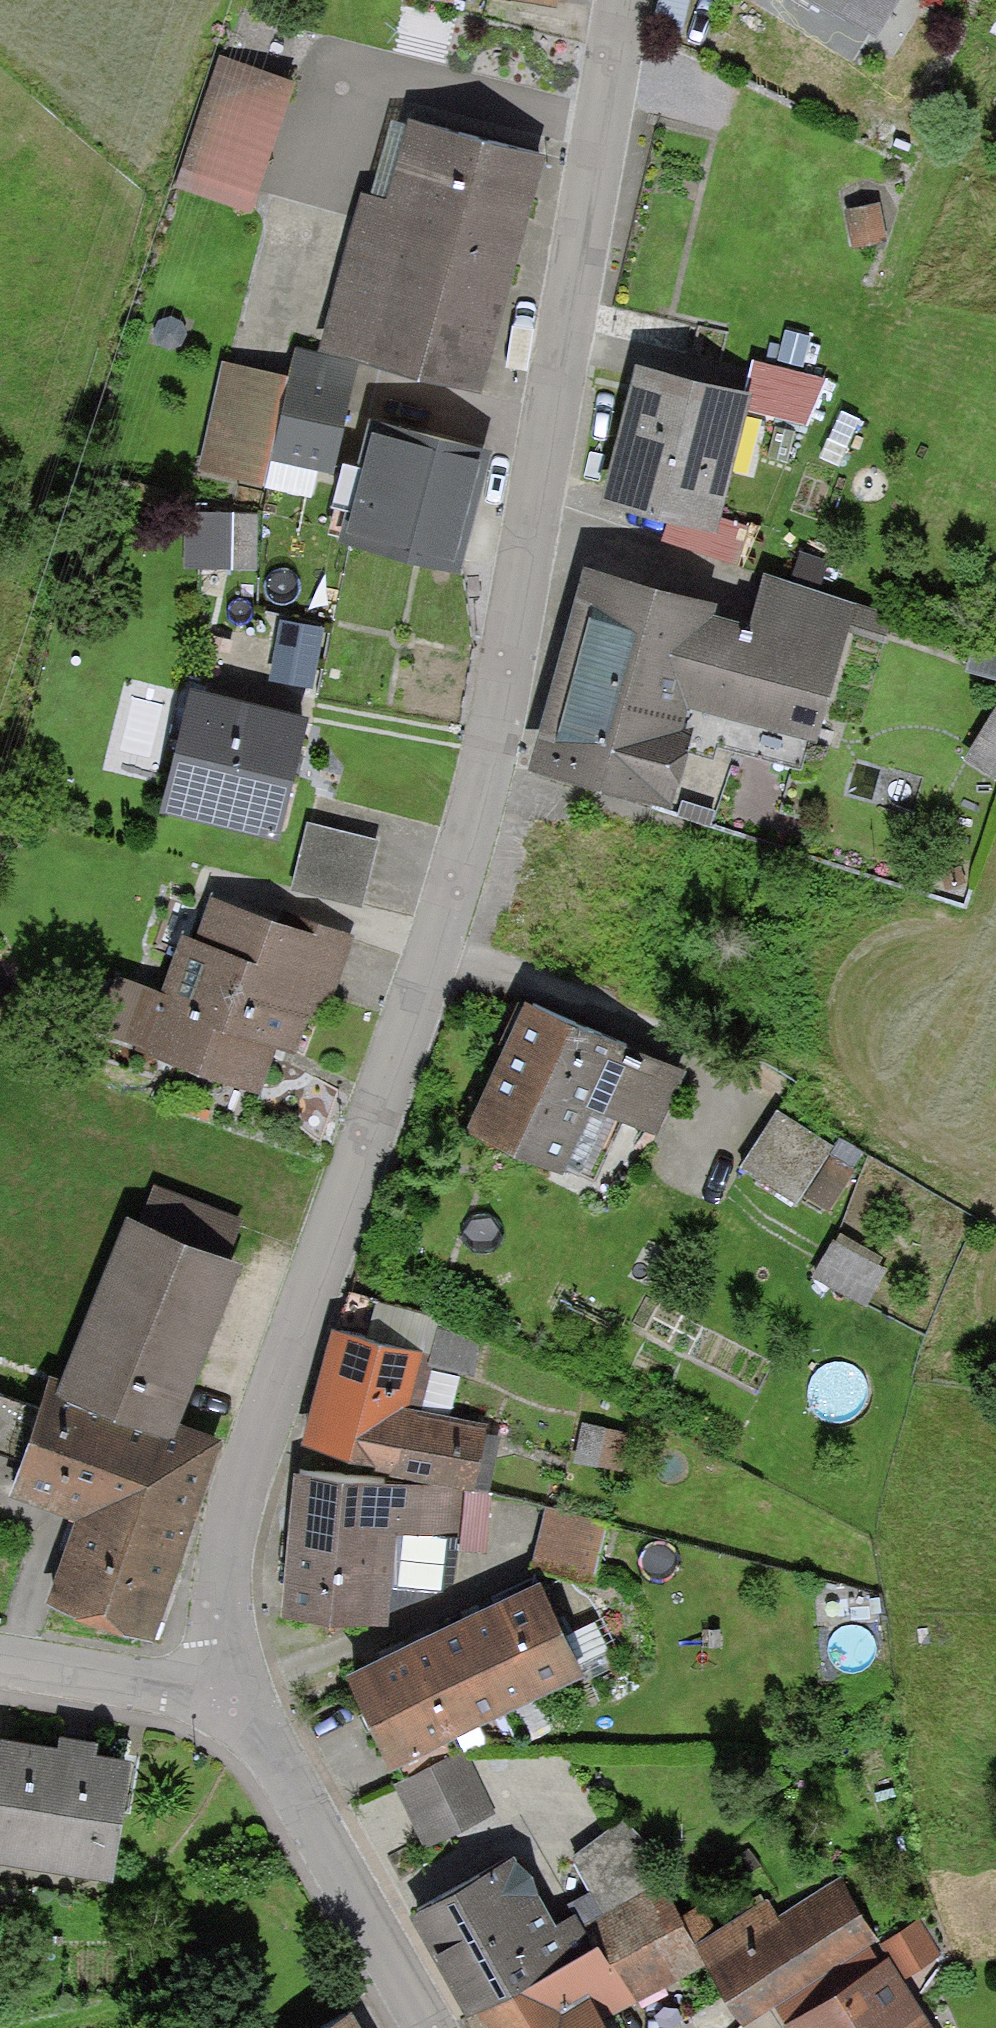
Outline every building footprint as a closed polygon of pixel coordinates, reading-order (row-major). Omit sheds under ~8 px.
[(655,20),(684,27),(691,0),(660,0),(655,20)] [(871,27),(887,0),(826,0),(871,27)] [(282,69),(214,51),(180,173),(248,191),(282,69)] [(387,238),(502,268),(536,137),(422,107),(398,199),(387,238)] [(387,238),(398,199),(362,189),(324,333),(474,372),(502,268),(387,238)] [(289,333),(281,369),(266,434),(327,447),(349,347),(289,333)] [(824,363),(757,346),(744,397),(810,414),(824,363)] [(259,467),(266,434),(281,369),(220,356),(198,453),(259,467)] [(738,384),(640,358),(609,477),(667,492),(707,503),(732,405),(738,384)] [(479,438),(387,411),(352,527),(445,554),(479,438)] [(707,503),(667,492),(657,533),(734,553),(745,513),(707,503)] [(252,498),(219,499),(220,557),(253,556),(252,498)] [(819,640),(767,625),(692,604),(696,592),(581,560),(530,741),(658,777),(674,720),(787,752),(819,640)] [(767,625),(819,640),(835,585),(783,570),(767,625)] [(308,719),(201,689),(169,800),(276,830),(308,719)] [(967,761),(995,778),(995,713),(967,761)] [(382,834),(309,816),(292,886),(365,904),(382,834)] [(291,932),(214,905),(200,945),(184,940),(165,998),(124,984),(110,1022),(260,1073),(276,1026),(293,1032),(309,986),(327,993),(348,931),(297,913),(291,932)] [(587,1085),(627,1103),(657,1115),(682,1057),(525,989),(468,1120),(555,1158),(587,1085)] [(587,1085),(555,1158),(595,1175),(627,1103),(587,1085)] [(808,1193),(836,1147),(779,1111),(743,1167),(801,1204),(808,1193)] [(836,1147),(808,1193),(834,1209),(869,1153),(843,1137),(836,1147)] [(163,1186),(148,1226),(228,1256),(243,1216),(163,1186)] [(166,1419),(228,1256),(148,1226),(139,1222),(77,1385),(166,1419)] [(890,1261),(839,1233),(816,1274),(866,1302),(890,1261)] [(654,1309),(636,1297),(621,1321),(639,1332),(654,1309)] [(380,1300),(368,1339),(421,1354),(432,1358),(444,1319),(380,1300)] [(340,1332),(311,1437),(393,1459),(406,1405),(421,1354),(368,1339),(340,1332)] [(166,1419),(77,1385),(54,1376),(44,1402),(0,1385),(0,1447),(24,1456),(14,1482),(87,1511),(58,1587),(147,1621),(217,1438),(166,1419)] [(406,1405),(393,1459),(475,1479),(488,1425),(406,1405)] [(623,1432),(589,1425),(581,1461),(615,1469),(623,1432)] [(309,1469),(304,1510),(384,1519),(389,1478),(309,1469)] [(410,1480),(389,1478),(384,1519),(383,1529),(465,1538),(470,1487),(410,1480)] [(609,1522),(545,1506),(530,1565),(594,1581),(609,1522)] [(383,1529),(384,1519),(304,1510),(293,1611),(373,1620),(383,1529)] [(471,1613),(511,1698),(583,1664),(543,1579),(471,1613)] [(511,1698),(471,1613),(417,1639),(457,1724),(511,1698)] [(457,1724),(417,1639),(355,1668),(395,1752),(457,1724)] [(0,1757),(0,1759),(0,1844),(111,1863),(128,1760),(99,1755),(101,1743),(65,1737),(63,1750),(3,1740),(0,1757)] [(435,1841),(488,1812),(457,1755),(404,1784),(435,1841)] [(573,1851),(603,1907),(659,1876),(629,1820),(573,1851)] [(423,1911),(476,2006),(569,1955),(592,1941),(580,1919),(575,1912),(552,1925),(514,1859),(423,1911)] [(592,1941),(569,1955),(600,2012),(703,1955),(659,1876),(603,1907),(580,1919),(592,1941)] [(871,1940),(841,1886),(777,1921),(767,1904),(702,1940),(742,2012),(871,1940)] [(916,1923),(890,1941),(912,1975),(939,1957),(916,1923)] [(600,2012),(569,1955),(476,2006),(488,2027),(609,2027),(600,2012)] [(889,1960),(798,2014),(806,2027),(929,2027),(889,1960)] [(350,2015),(328,2027),(357,2027),(350,2015)]
